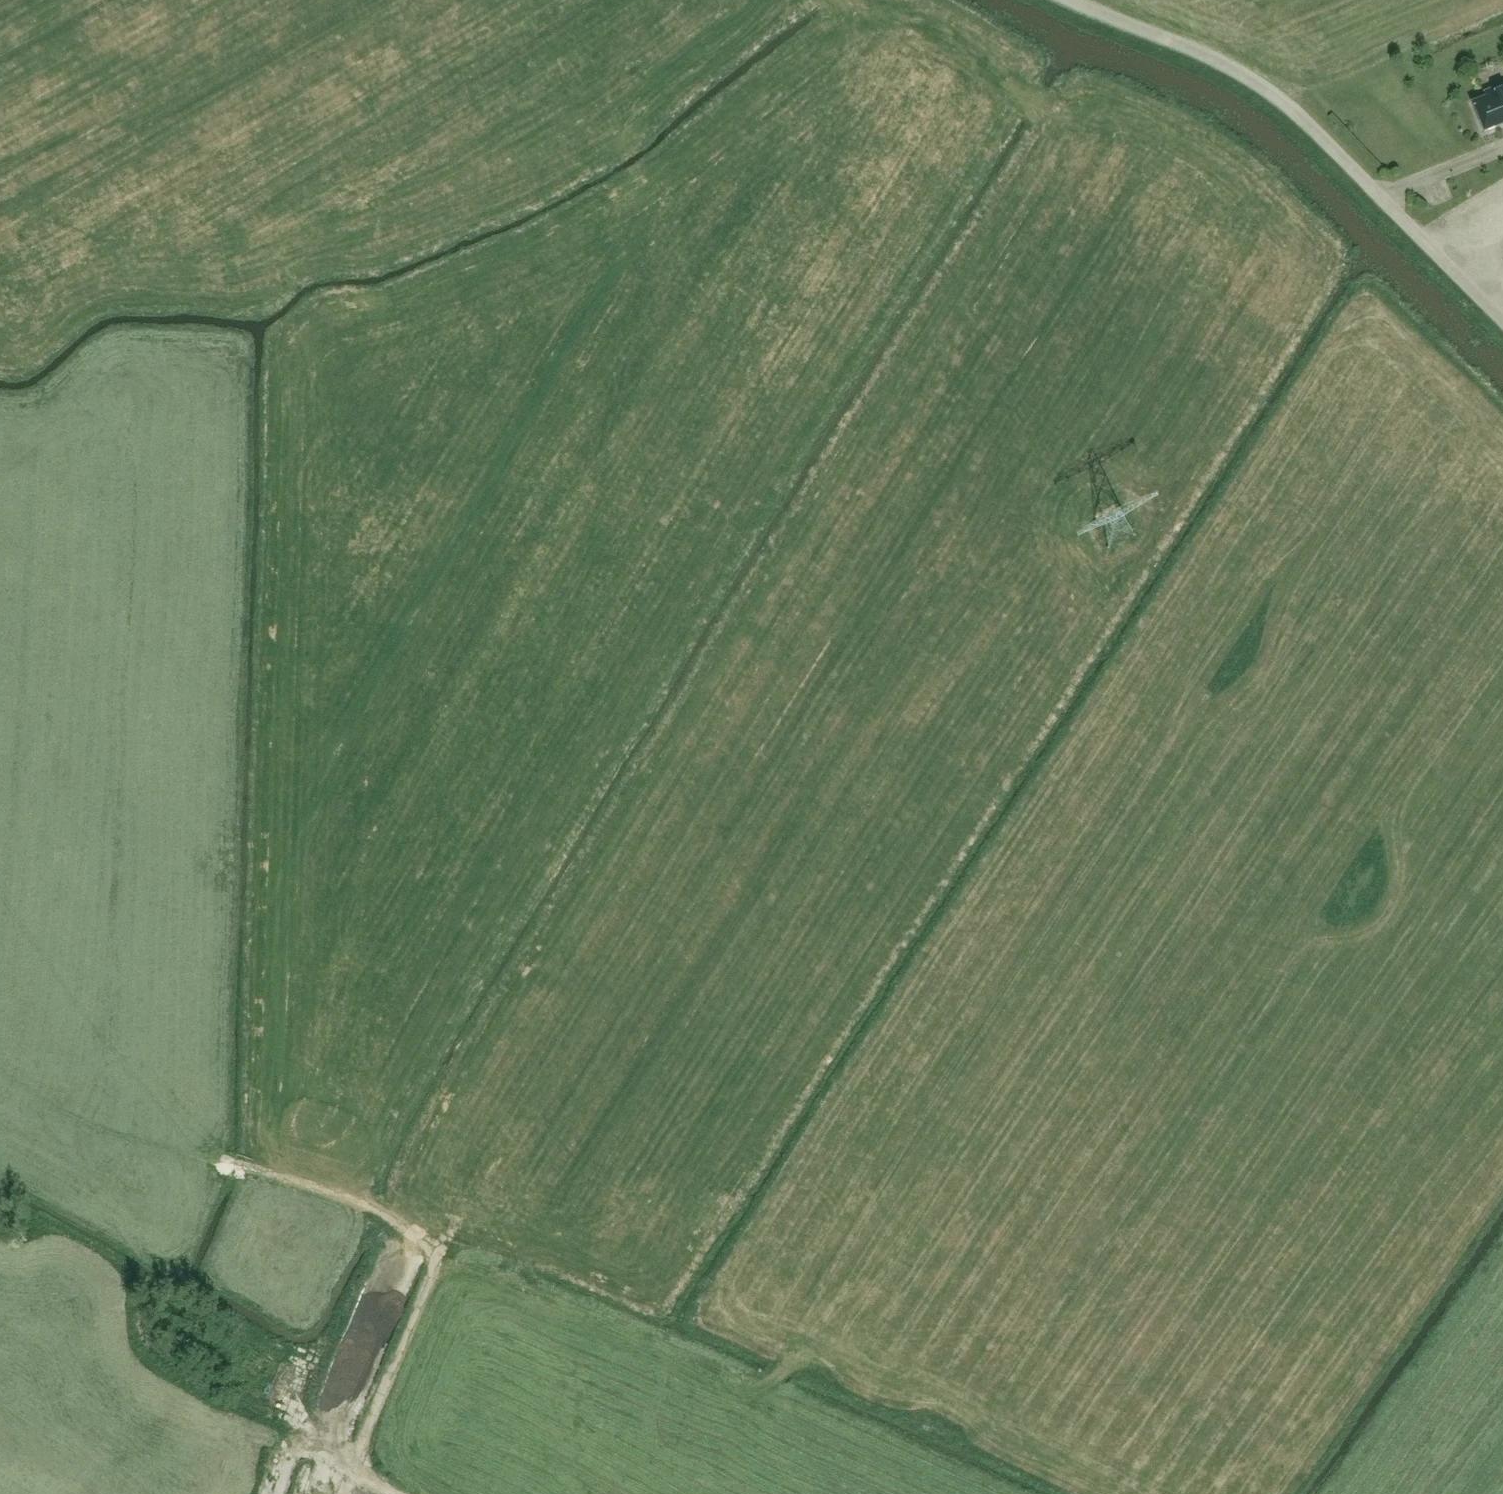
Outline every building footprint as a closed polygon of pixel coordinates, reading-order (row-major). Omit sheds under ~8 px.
[(1473,103),(1485,131),(1502,124),(1502,86),(1486,92),(1488,97),(1473,103)] [(393,1355),(412,1278),(368,1267),(349,1344),(393,1355)]
